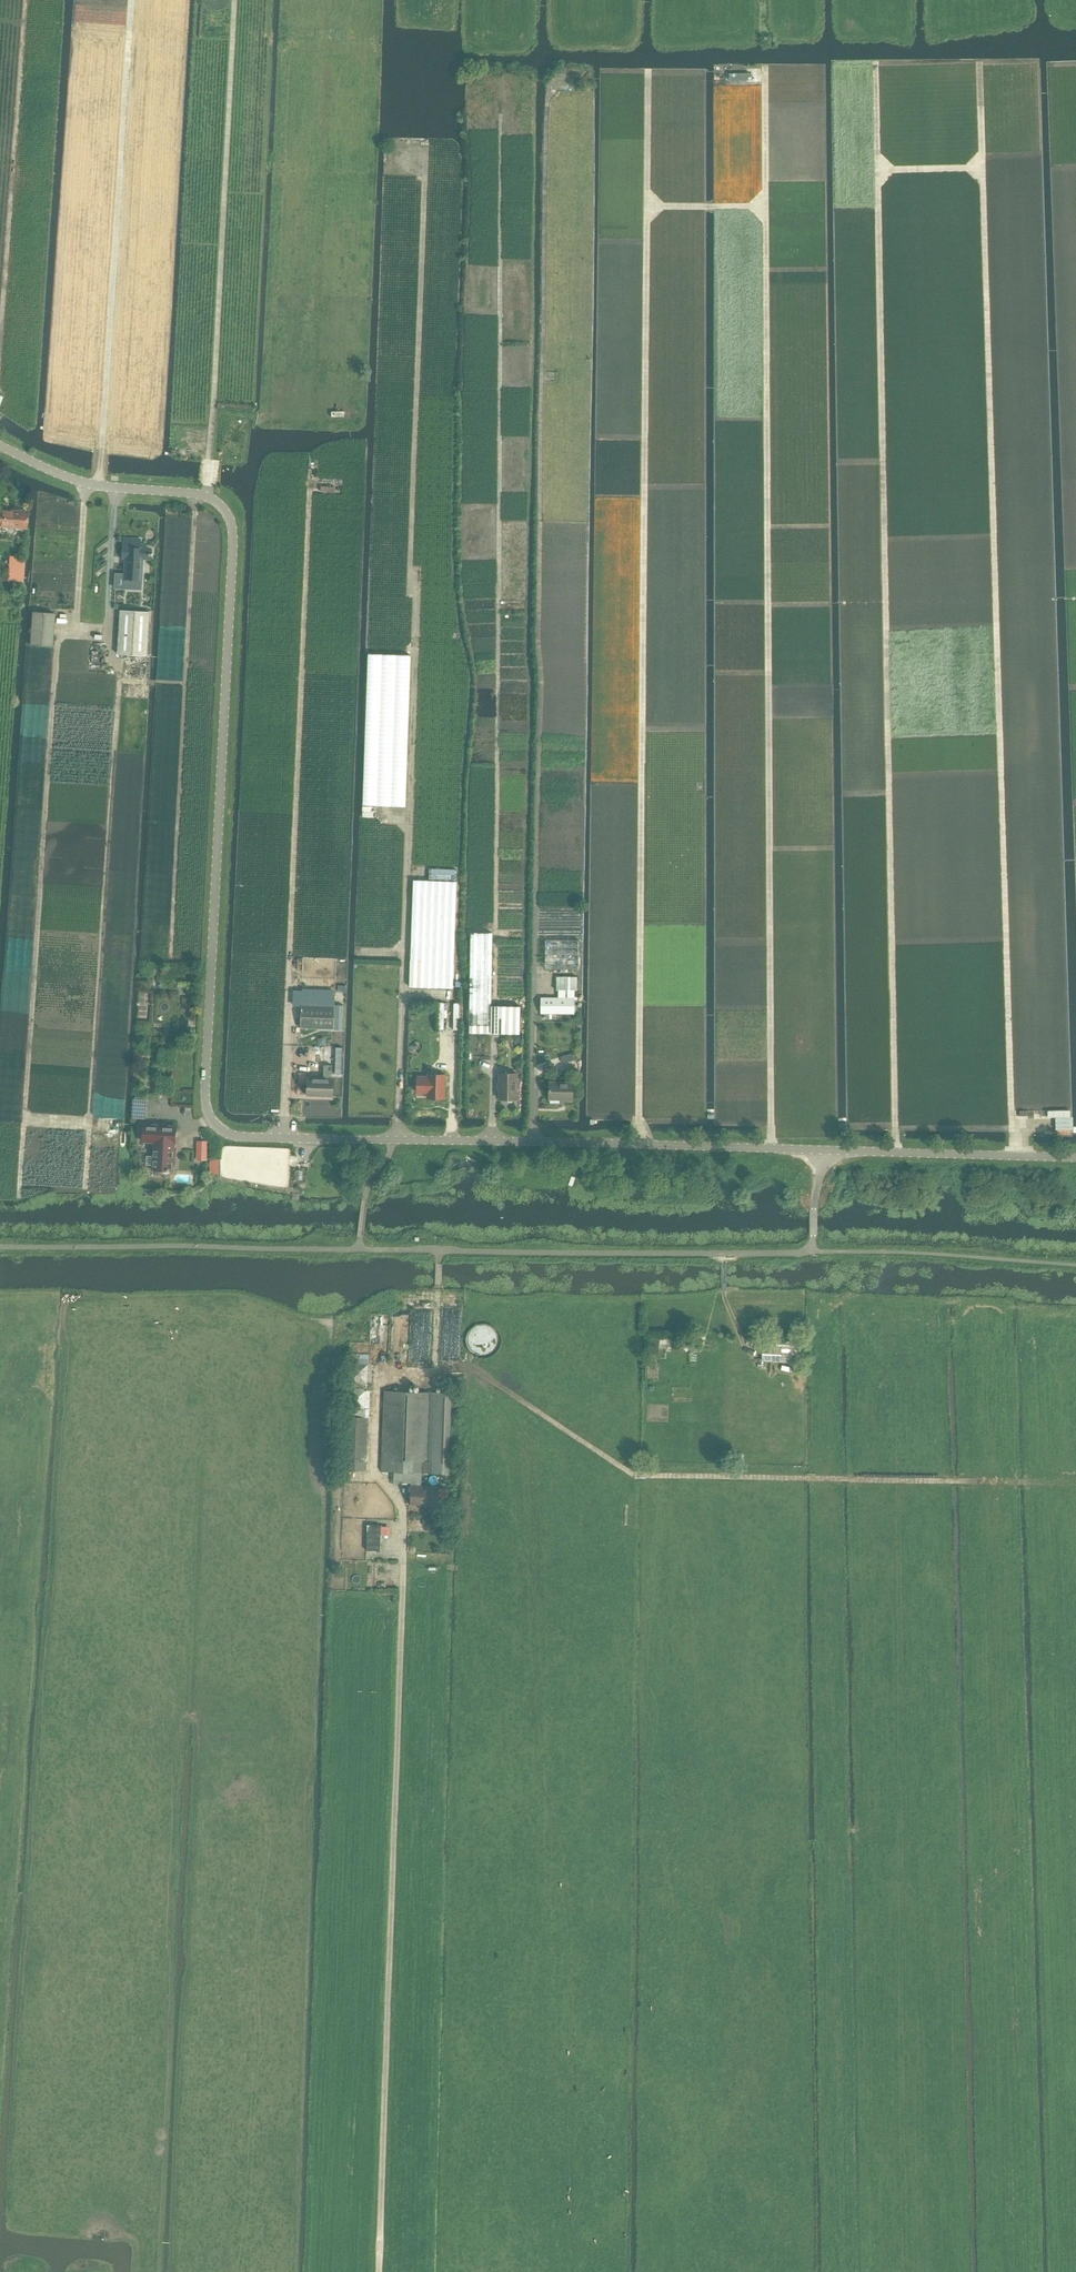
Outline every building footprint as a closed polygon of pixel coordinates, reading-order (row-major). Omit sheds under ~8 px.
[(19,528),(26,528),(27,511),(0,509),(0,526),(19,528)] [(124,581),(141,581),(142,559),(150,559),(150,555),(152,555),(152,553),(150,553),(151,549),(139,543),(139,539),(123,539),(122,558),(125,558),(124,581)] [(8,581),(22,582),(23,557),(10,556),(8,581)] [(117,654),(146,656),(149,612),(120,610),(117,654)] [(29,645),(51,647),(53,613),(31,612),(29,645)] [(368,654),(362,805),(406,807),(411,655),(368,654)] [(456,882),(413,880),(410,962),(424,962),(423,987),(452,988),(456,882)] [(469,979),(491,980),(492,933),(470,933),(469,979)] [(546,940),(545,969),(579,970),(579,941),(546,940)] [(409,987),(423,987),(424,962),(410,962),(409,987)] [(541,998),(541,1004),(541,1014),(574,1014),(574,1004),(575,989),(577,989),(577,978),(557,978),(557,989),(558,989),(558,998),(541,998)] [(491,980),(469,979),(469,1033),(520,1034),(520,1006),(491,1006),(491,980)] [(301,1028),(313,1028),(334,1029),(335,1007),(301,1006),(301,1028)] [(335,1006),(334,1031),(343,1031),(343,1006),(335,1006)] [(563,1063),(575,1060),(573,1053),(561,1056),(563,1063)] [(331,1079),(332,1065),(324,1065),(323,1079),(308,1078),(307,1095),(333,1096),(333,1079),(331,1079)] [(499,1099),(517,1099),(517,1074),(499,1073),(499,1099)] [(445,1074),(428,1074),(428,1077),(417,1077),(417,1088),(428,1088),(428,1098),(445,1098),(445,1074)] [(549,1099),(572,1100),(572,1082),(549,1082),(549,1099)] [(133,1118),(144,1118),(145,1100),(134,1100),(133,1118)] [(153,1169),(173,1170),(174,1144),(175,1144),(176,1126),(144,1124),(143,1142),(154,1142),(153,1156),(148,1156),(147,1165),(153,1165),(153,1169)] [(196,1161),(207,1161),(207,1141),(197,1141),(196,1161)] [(762,1359),(780,1361),(780,1354),(800,1355),(800,1344),(781,1343),(763,1341),(762,1359)] [(368,1356),(349,1355),(348,1386),(367,1386),(368,1356)] [(384,1391),(382,1471),(394,1471),(394,1481),(412,1482),(412,1484),(411,1484),(410,1503),(411,1503),(438,1504),(439,1504),(440,1486),(421,1485),(421,1472),(426,1472),(448,1473),(451,1393),(384,1391)] [(366,1470),(368,1416),(346,1416),(344,1469),(366,1470)] [(381,1525),(367,1525),(367,1550),(380,1551),(381,1525)]
